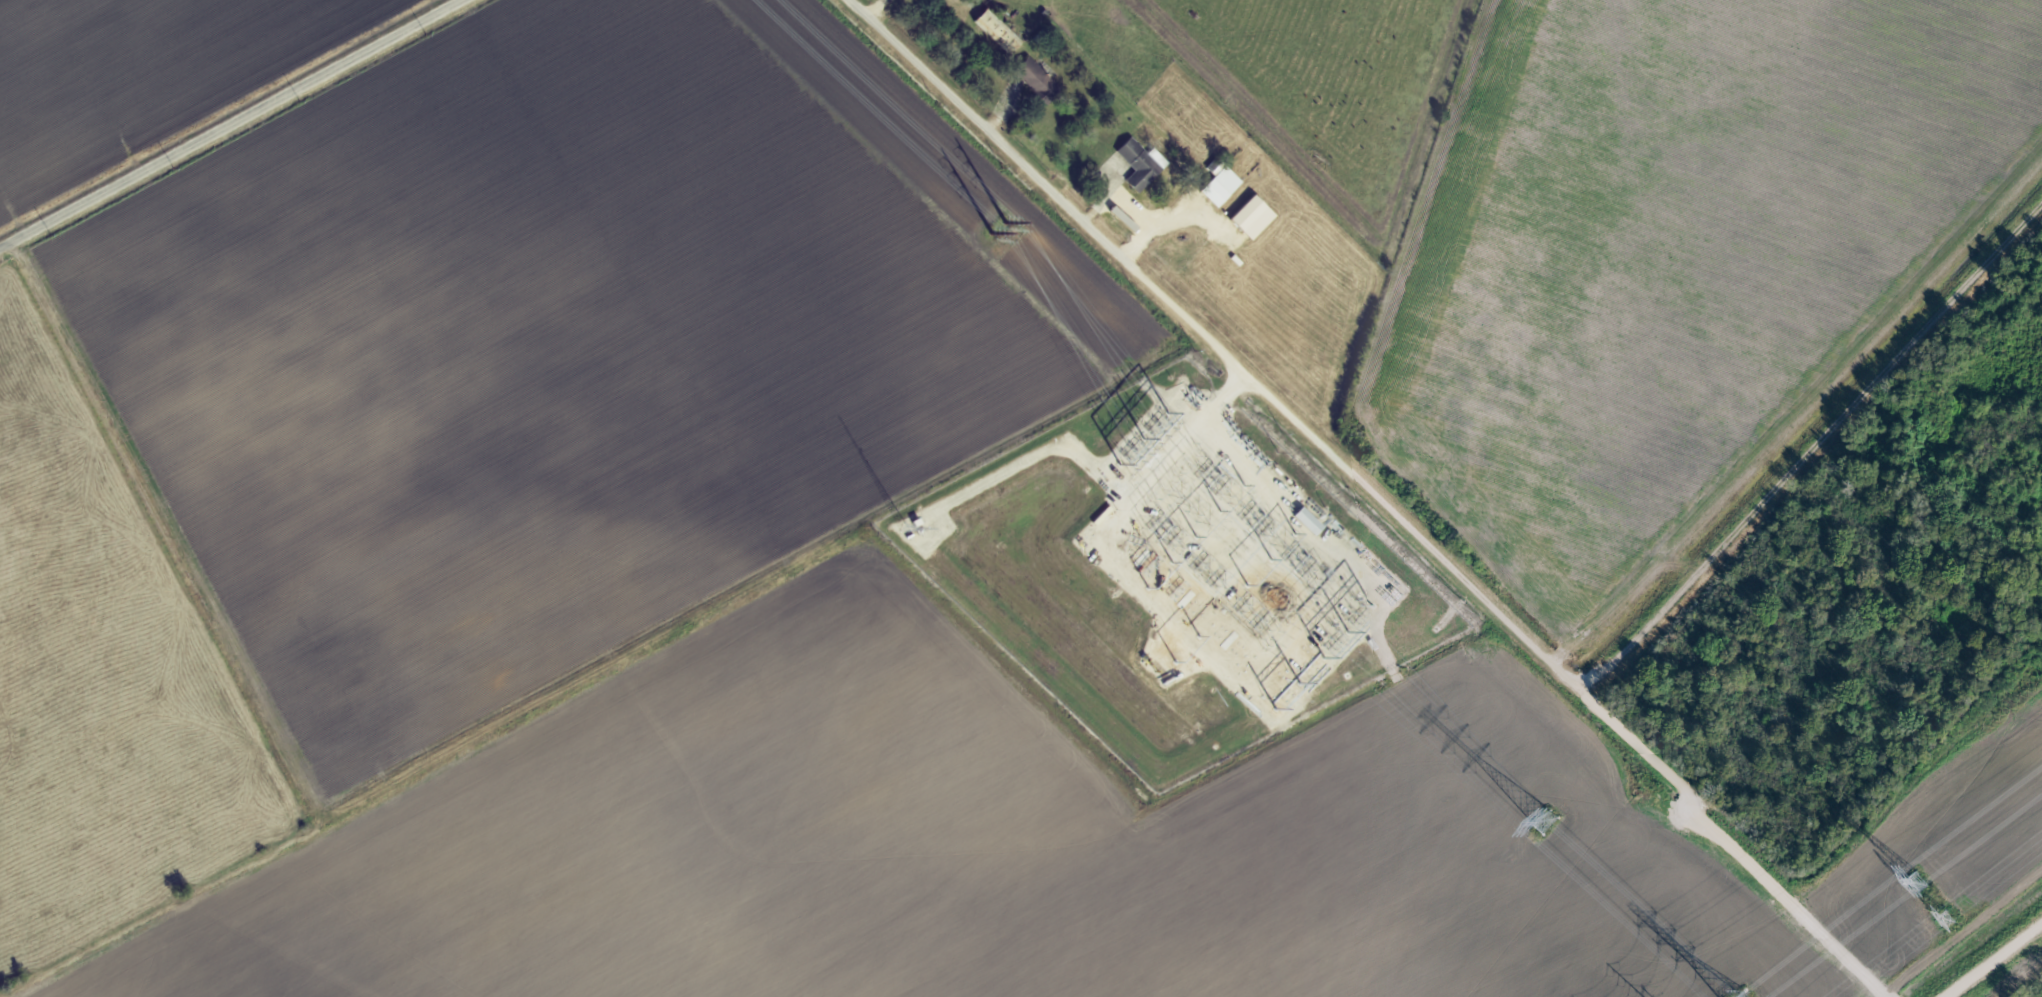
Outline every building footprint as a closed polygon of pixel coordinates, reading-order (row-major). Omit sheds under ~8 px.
[(1025,41),(989,8),(977,20),(1014,54),(1025,41)] [(1017,71),(1044,100),(1060,86),(1032,56),(1017,71)] [(1118,151),(1137,172),(1127,180),(1137,191),(1168,163),(1157,152),(1152,157),(1133,138),(1118,151)] [(1202,191),(1219,208),(1245,183),(1228,166),(1202,191)] [(1232,220),(1254,241),(1278,216),(1256,195),(1232,220)] [(1295,516),(1316,535),(1325,526),(1305,506),(1295,516)]
